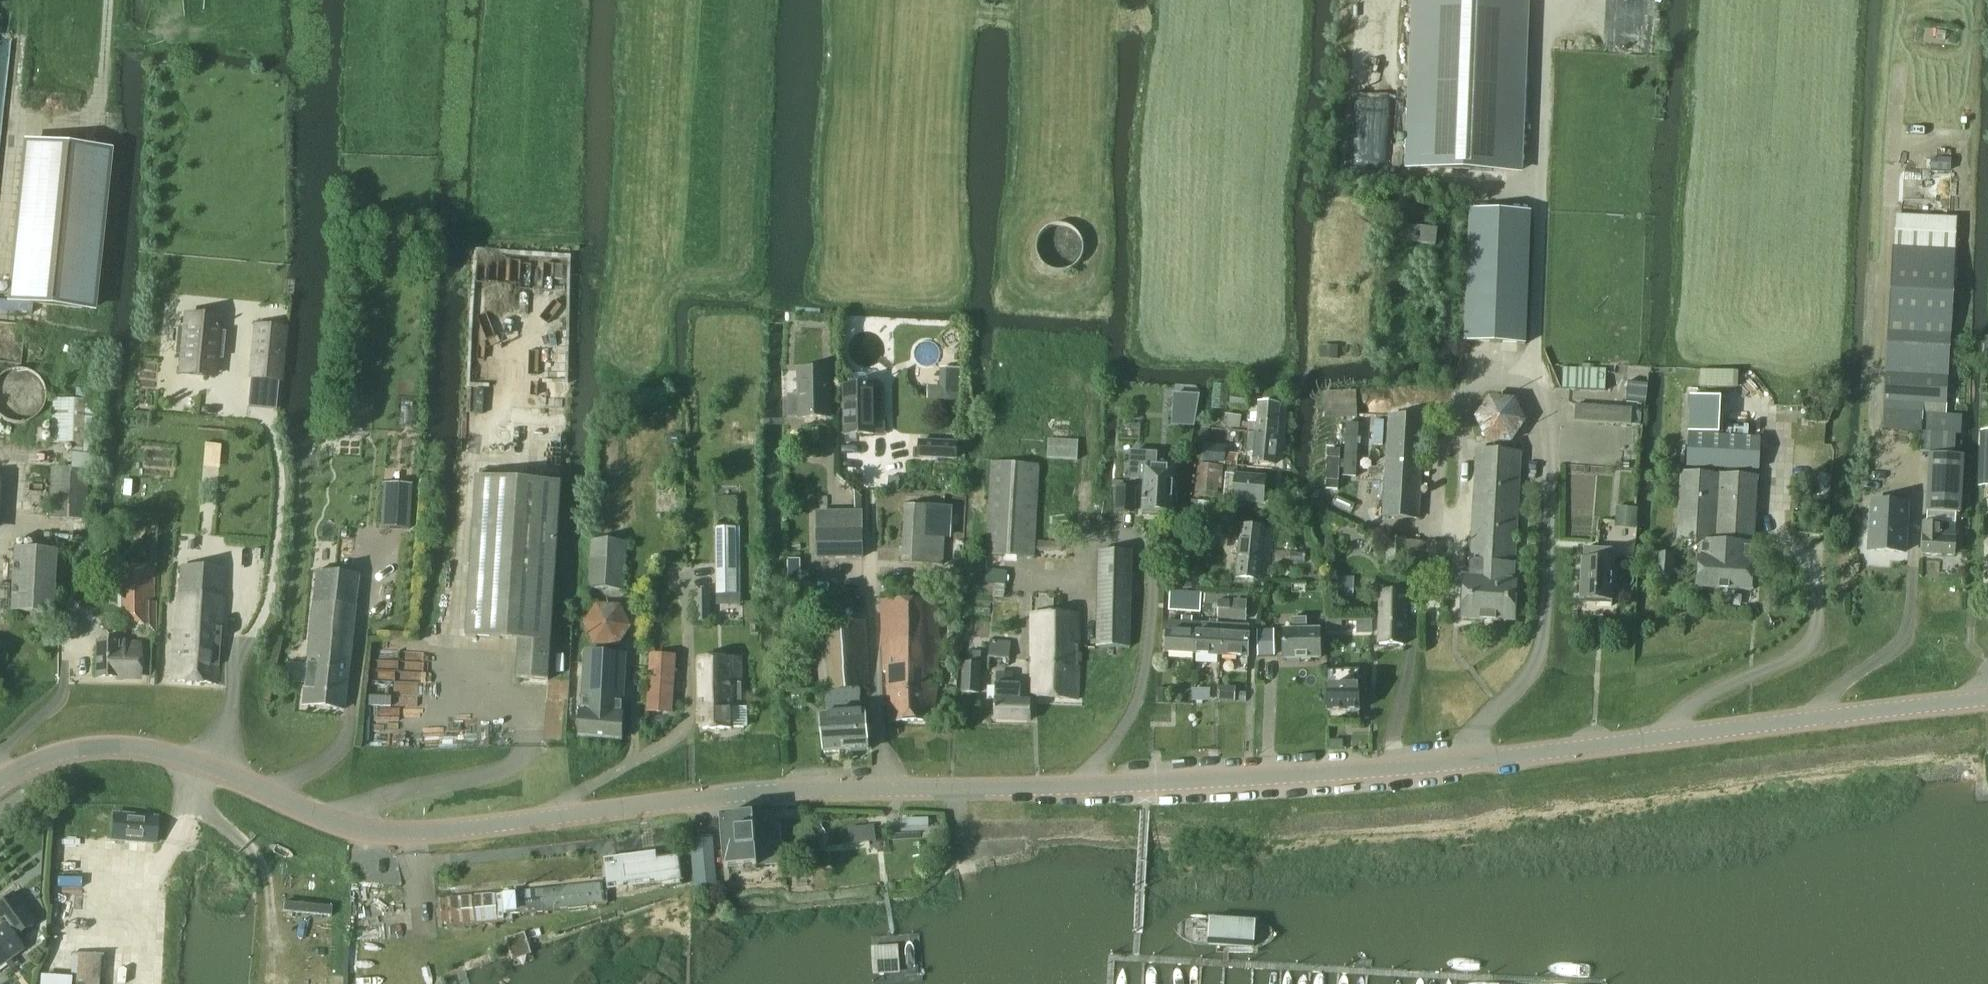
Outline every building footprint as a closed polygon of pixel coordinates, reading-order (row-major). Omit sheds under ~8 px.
[(1400,169),(1518,176),(1526,0),(1407,0),(1400,169)] [(25,147),(9,301),(91,309),(107,155),(25,147)] [(1465,326),(1464,342),(1465,342),(1526,344),(1531,213),(1469,210),(1465,326)] [(1883,411),(1882,431),(1922,433),(1921,452),(1929,452),(1929,456),(1928,456),(1925,512),(1958,514),(1961,458),(1962,441),(1955,441),(1956,434),(1960,435),(1961,416),(1945,415),(1946,403),(1955,250),(1955,245),(1956,217),(1895,215),(1893,242),(1893,247),(1884,400),(1883,411)] [(1437,228),(1390,222),(1387,239),(1435,245),(1437,228)] [(1084,248),(1084,247),(1084,242),(1082,238),(1081,235),(1078,231),(1075,229),(1070,226),(1066,224),(1062,223),(1059,223),(1052,225),(1049,226),(1044,230),(1039,237),(1037,241),(1036,247),(1037,251),(1038,255),(1040,260),(1043,264),(1045,266),(1050,269),(1055,271),(1059,271),(1063,271),(1068,270),(1072,268),(1076,265),(1080,261),(1082,257),(1083,253),(1084,248)] [(177,328),(175,345),(179,345),(176,376),(211,380),(213,359),(218,360),(219,350),(223,350),(225,333),(221,332),(222,320),(182,316),(181,328),(177,328)] [(249,352),(246,380),(282,384),(288,330),(287,330),(261,327),(258,353),(249,352)] [(1606,377),(1606,373),(1606,369),(1589,368),(1589,365),(1579,364),(1578,368),(1562,368),(1561,390),(1605,391),(1605,387),(1610,387),(1611,377),(1606,377)] [(797,420),(832,419),(831,368),(796,369),(797,395),(787,395),(787,418),(797,418),(797,420)] [(44,396),(44,392),(43,387),(40,383),(37,378),(32,374),(28,372),(24,370),(19,370),(13,370),(8,371),(4,373),(0,376),(0,416),(2,418),(7,421),(12,422),(18,423),(23,422),(28,421),(34,418),(37,415),(40,410),(42,407),(44,402),(44,397),(44,396)] [(931,390),(931,398),(958,399),(959,371),(944,370),(943,390),(931,390)] [(849,384),(842,385),(843,436),(874,436),(873,384),(868,384),(868,378),(865,375),(852,375),(849,379),(849,384)] [(1209,412),(1220,413),(1222,392),(1225,392),(1225,388),(1222,388),(1223,382),(1212,381),(1209,412)] [(1575,404),(1574,422),(1641,426),(1643,402),(1639,402),(1641,383),(1627,382),(1625,402),(1637,403),(1636,408),(1575,404)] [(52,399),(49,446),(70,446),(69,469),(51,468),(49,518),(85,520),(87,470),(93,470),(96,402),(92,402),(92,390),(74,389),(73,401),(52,399)] [(1046,438),(1078,439),(1081,390),(1049,389),(1046,438)] [(1245,406),(1246,396),(1230,395),(1230,405),(1245,406)] [(1329,396),(1330,418),(1357,417),(1357,396),(1329,396)] [(1688,398),(1687,434),(1719,435),(1719,431),(1720,399),(1720,398),(1711,397),(1688,396),(1688,398)] [(1515,444),(1512,442),(1525,422),(1514,400),(1490,399),(1477,420),(1488,442),(1493,442),(1493,452),(1501,452),(1515,453),(1515,444)] [(1249,422),(1248,433),(1277,435),(1279,406),(1258,404),(1257,414),(1250,413),(1249,422)] [(1241,417),(1224,415),(1223,427),(1240,429),(1241,417)] [(1388,417),(1382,517),(1418,519),(1424,418),(1388,417)] [(1334,461),(1360,462),(1362,425),(1336,424),(1334,461)] [(1980,431),(1978,487),(1987,487),(1987,432),(1980,431)] [(1248,433),(1246,444),(1255,444),(1253,463),(1274,465),(1277,435),(1248,433)] [(1687,435),(1686,467),(1757,471),(1759,439),(1687,435)] [(917,440),(917,458),(957,460),(958,442),(917,440)] [(1077,460),(1078,442),(1049,440),(1047,459),(1077,460)] [(1226,446),(1203,444),(1201,462),(1224,464),(1226,446)] [(1131,451),(1129,480),(1145,481),(1144,494),(1144,493),(1143,504),(1144,504),(1143,510),(1146,510),(1148,513),(1156,514),(1159,511),(1170,512),(1173,463),(1157,462),(1158,452),(1131,451)] [(1463,578),(1461,619),(1514,622),(1516,581),(1513,581),(1520,453),(1515,453),(1501,452),(1493,452),(1476,451),(1469,578),(1463,578)] [(993,463),(987,556),(1032,558),(1038,465),(993,463)] [(1216,498),(1219,467),(1198,465),(1195,496),(1216,498)] [(1751,591),(1757,477),(1681,473),(1677,541),(1699,542),(1697,588),(1751,591)] [(1263,502),(1265,479),(1235,476),(1226,475),(1224,498),(1233,499),(1233,500),(1263,502)] [(477,477),(466,637),(519,641),(517,678),(547,680),(560,483),(477,477)] [(409,486),(382,484),(380,529),(406,530),(408,530),(411,486),(409,486)] [(1118,491),(1116,511),(1130,512),(1132,487),(1118,486),(1118,491)] [(1874,489),(1870,571),(1904,573),(1909,491),(1874,489)] [(1191,500),(1188,532),(1216,534),(1217,518),(1217,517),(1221,517),(1222,504),(1213,503),(1191,500)] [(942,565),(945,507),(905,505),(902,563),(942,565)] [(1614,527),(1633,529),(1635,530),(1638,509),(1635,508),(1616,506),(1614,527)] [(1953,556),(1955,525),(1923,524),(1922,554),(1953,556)] [(1258,579),(1262,541),(1263,528),(1241,526),(1236,577),(1258,579)] [(737,528),(715,529),(716,576),(716,595),(738,594),(738,590),(737,528)] [(863,530),(816,530),(817,559),(863,558),(863,530)] [(592,539),(589,589),(624,591),(627,542),(592,539)] [(1424,575),(1425,542),(1385,540),(1384,573),(1424,575)] [(1444,585),(1445,563),(1445,545),(1439,545),(1438,541),(1427,541),(1427,544),(1426,544),(1426,563),(1425,585),(1444,585)] [(1037,542),(1037,551),(1061,552),(1062,542),(1037,542)] [(1609,600),(1611,562),(1611,550),(1584,548),(1583,560),(1582,560),(1581,599),(1583,599),(1586,602),(1594,602),(1596,600),(1609,600)] [(13,549),(9,612),(51,614),(55,552),(13,549)] [(1099,551),(1097,648),(1129,648),(1130,616),(1131,552),(1099,551)] [(1673,578),(1675,556),(1656,555),(1654,577),(1673,578)] [(216,685),(224,571),(180,567),(172,647),(169,682),(216,685)] [(123,568),(123,605),(123,613),(130,620),(137,620),(156,633),(156,603),(144,603),(143,568),(123,568)] [(1007,571),(987,569),(985,583),(995,584),(993,598),(1003,599),(1007,571)] [(315,572),(300,707),(343,712),(344,712),(344,710),(358,576),(315,572)] [(1336,587),(1335,598),(1352,599),(1353,586),(1354,577),(1337,576),(1336,587)] [(1199,620),(1200,604),(1201,593),(1201,592),(1189,591),(1188,604),(1189,604),(1189,620),(1199,620)] [(695,621),(710,621),(710,592),(695,592),(695,621)] [(1232,604),(1231,620),(1245,621),(1246,604),(1247,595),(1204,592),(1204,602),(1232,604)] [(1380,592),(1379,645),(1403,645),(1404,593),(1380,592)] [(1203,614),(1218,615),(1218,619),(1231,620),(1232,604),(1204,602),(1203,614)] [(938,681),(938,663),(937,604),(881,605),(882,616),(883,673),(887,673),(888,721),(934,720),(938,681)] [(1031,612),(1031,648),(1032,648),(1031,697),(1077,700),(1078,613),(1031,612)] [(1284,659),(1319,659),(1319,631),(1305,631),(1305,620),(1293,620),(1293,631),(1283,631),(1284,659)] [(820,689),(869,686),(866,623),(814,624),(820,689)] [(1166,653),(1193,654),(1194,634),(1201,634),(1201,625),(1168,623),(1167,631),(1166,653)] [(1194,634),(1193,654),(1220,656),(1221,635),(1226,635),(1226,630),(1222,630),(1222,626),(1201,625),(1201,634),(1194,634)] [(1221,635),(1220,656),(1247,657),(1248,636),(1247,636),(1248,627),(1222,626),(1222,630),(1226,630),(1226,635),(1221,635)] [(1279,639),(1257,639),(1257,657),(1279,656),(1279,639)] [(1009,660),(1010,643),(990,642),(988,658),(1009,660)] [(97,644),(97,677),(138,678),(138,644),(97,644)] [(978,694),(980,666),(981,651),(968,651),(968,665),(963,665),(961,693),(978,694)] [(584,652),(579,737),(620,740),(626,655),(584,652)] [(650,655),(646,711),(672,713),(675,657),(650,655)] [(740,658),(699,659),(700,729),(731,729),(731,728),(743,728),(747,724),(747,712),(743,708),(740,708),(740,658)] [(1328,688),(1327,688),(1327,690),(1327,712),(1359,712),(1359,688),(1358,688),(1358,671),(1328,672),(1328,688)] [(995,684),(995,690),(995,700),(995,708),(994,708),(994,712),(995,712),(995,720),(1030,721),(1030,702),(1020,702),(1020,685),(995,684)] [(1190,702),(1202,702),(1203,692),(1203,687),(1190,687),(1190,691),(1190,702)] [(824,754),(868,750),(865,714),(821,717),(824,754)] [(753,812),(720,815),(724,867),(758,865),(782,863),(778,812),(766,813),(753,814),(753,812)] [(111,841),(131,842),(154,844),(156,819),(113,815),(111,841)] [(691,859),(693,878),(694,884),(708,883),(719,882),(716,839),(692,841),(691,859)] [(595,865),(610,863),(611,863),(608,843),(607,843),(593,845),(595,865)] [(678,853),(614,861),(617,882),(681,873),(678,853)] [(603,882),(441,899),(443,928),(504,922),(503,914),(604,903),(603,882)] [(0,927),(0,965),(22,949),(13,937),(16,935),(33,924),(11,895),(0,903),(0,921),(4,918),(6,922),(3,924),(0,927)] [(1209,919),(1208,948),(1255,950),(1256,921),(1209,919)] [(101,957),(103,957),(103,956),(87,954),(87,955),(72,954),(70,978),(46,976),(41,976),(40,983),(99,983),(101,957)]
